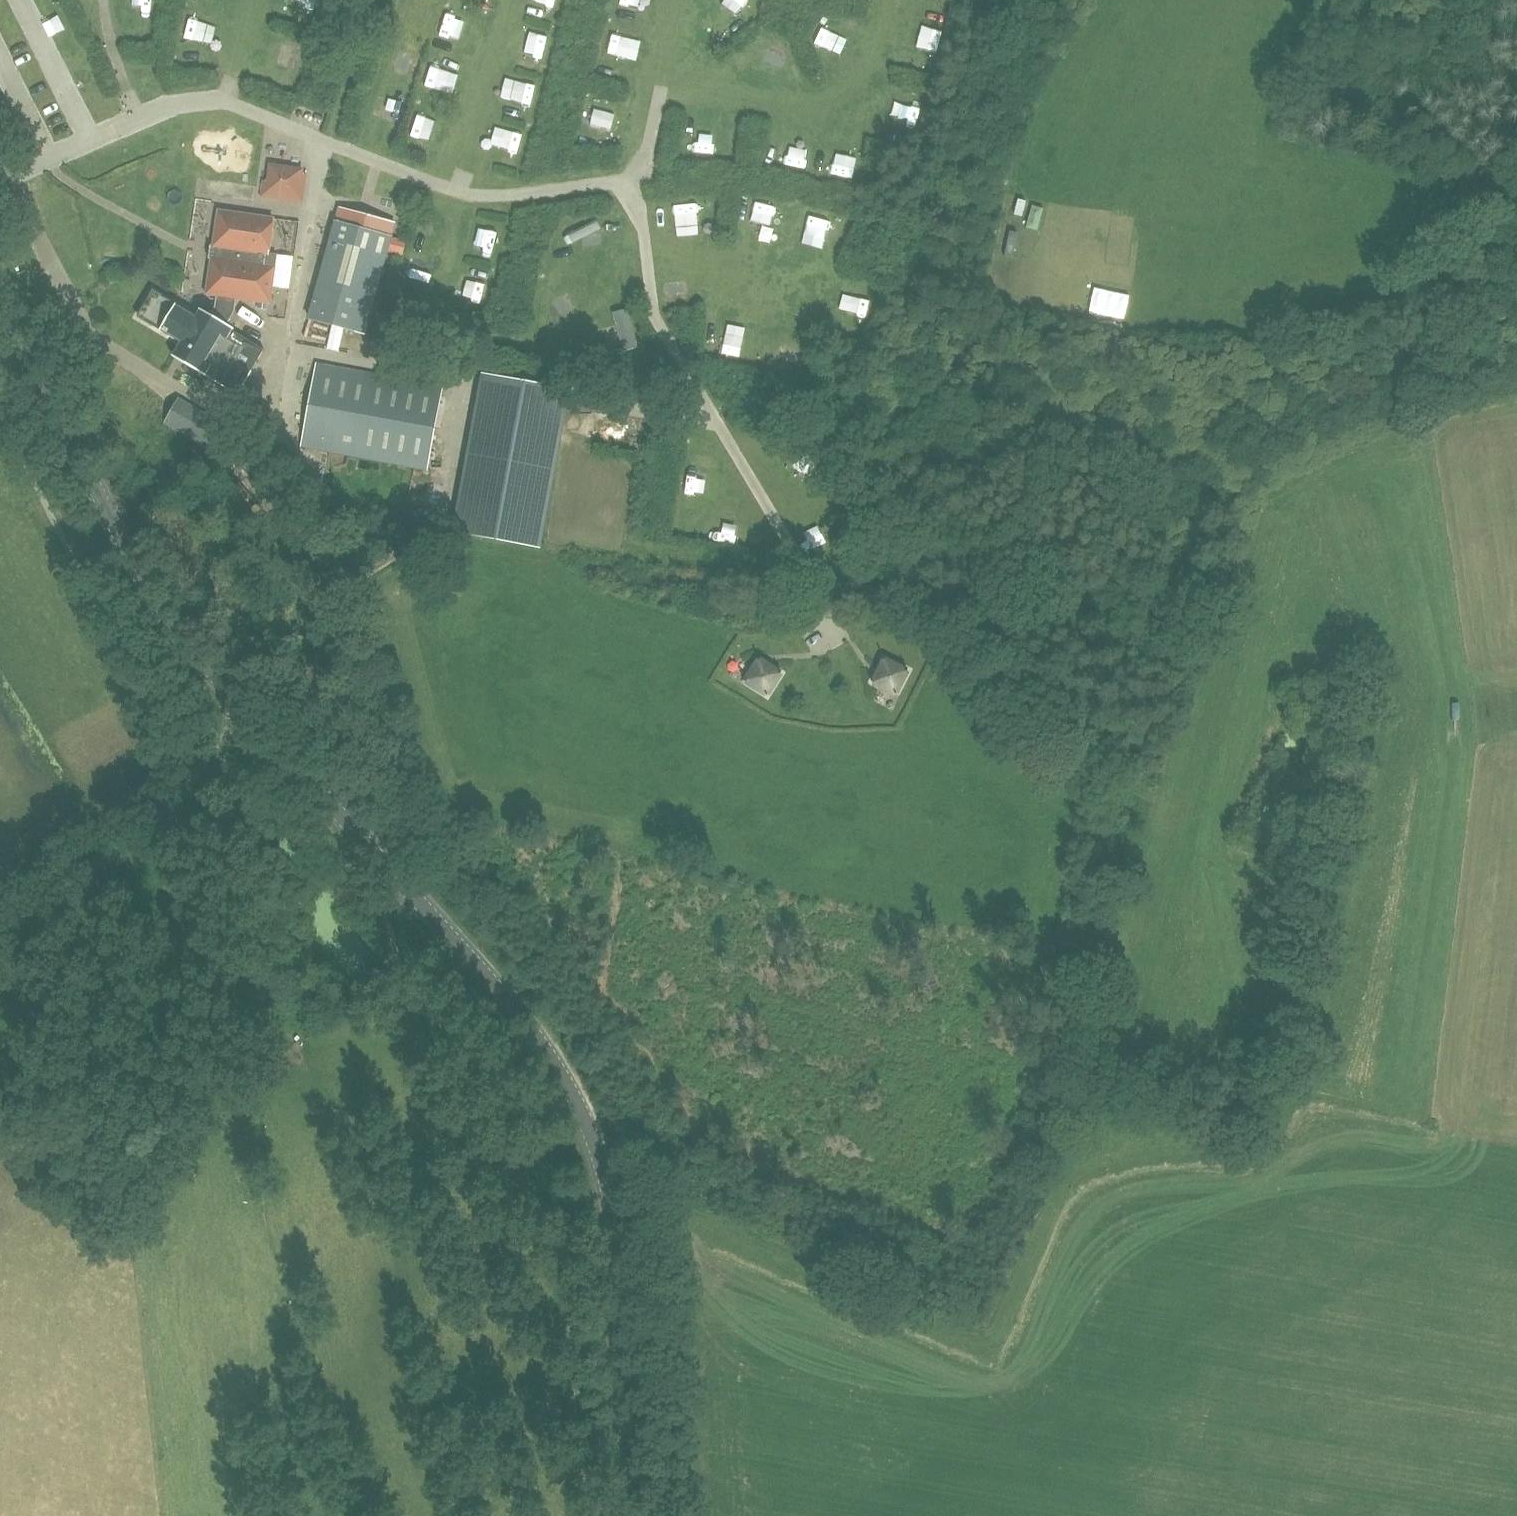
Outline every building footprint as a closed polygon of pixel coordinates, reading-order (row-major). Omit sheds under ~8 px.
[(157,9),(157,0),(137,0),(137,9),(157,9)] [(750,9),(755,0),(735,0),(750,9)] [(456,34),(458,14),(448,12),(446,33),(456,34)] [(10,36),(25,27),(20,18),(5,27),(10,36)] [(192,20),(189,40),(218,45),(221,25),(192,20)] [(840,46),(844,31),(824,26),(820,41),(840,46)] [(940,46),(943,31),(916,26),(913,41),(940,46)] [(548,34),(539,33),(536,53),(545,54),(548,34)] [(614,34),(612,48),(633,51),(635,37),(614,34)] [(281,48),(283,68),(305,66),(303,47),(281,48)] [(435,66),(430,82),(448,87),(453,71),(435,66)] [(509,98),(536,98),(537,80),(510,79),(509,98)] [(56,120),(66,118),(63,100),(53,102),(56,120)] [(921,128),(923,104),(913,104),(911,127),(921,128)] [(429,140),(435,125),(421,119),(415,135),(429,140)] [(504,133),(505,147),(522,145),(521,132),(504,133)] [(719,150),(719,139),(699,138),(698,149),(719,150)] [(260,197),(303,203),(307,174),(303,173),(304,168),(268,163),(266,180),(263,180),(260,197)] [(681,219),(706,214),(703,199),(678,205),(681,219)] [(754,219),(773,224),(778,204),(759,199),(754,219)] [(393,235),(396,221),(339,206),(309,317),(362,332),(388,234),(393,235)] [(269,255),(274,216),(217,208),(212,244),(211,244),(209,258),(209,259),(204,295),(216,296),(214,306),(209,315),(201,311),(200,312),(179,300),(152,346),(228,391),(253,348),(224,331),(234,312),(236,299),(270,304),(276,266),(265,264),(267,255),(269,255)] [(830,238),(835,218),(816,214),(811,233),(830,238)] [(603,223),(578,225),(579,238),(604,236),(603,223)] [(500,233),(483,230),(480,249),(497,252),(500,233)] [(410,255),(409,241),(393,242),(394,256),(410,255)] [(429,278),(432,254),(418,252),(415,276),(429,278)] [(286,261),(280,294),(297,297),(303,264),(286,261)] [(466,283),(467,302),(489,301),(487,281),(466,283)] [(861,313),(871,316),(876,296),(867,293),(861,313)] [(637,348),(626,310),(612,314),(622,352),(637,348)] [(383,323),(385,315),(377,312),(374,321),(383,323)] [(728,347),(745,348),(746,333),(729,332),(728,347)] [(425,468),(440,385),(318,363),(303,445),(425,468)] [(569,389),(490,375),(459,532),(539,548),(569,389)] [(190,408),(178,425),(216,453),(228,436),(190,408)] [(231,487),(244,504),(252,497),(239,481),(231,487)] [(767,693),(780,672),(759,659),(746,680),(767,693)] [(895,692),(906,669),(885,659),(884,659),(873,681),(895,692)]
